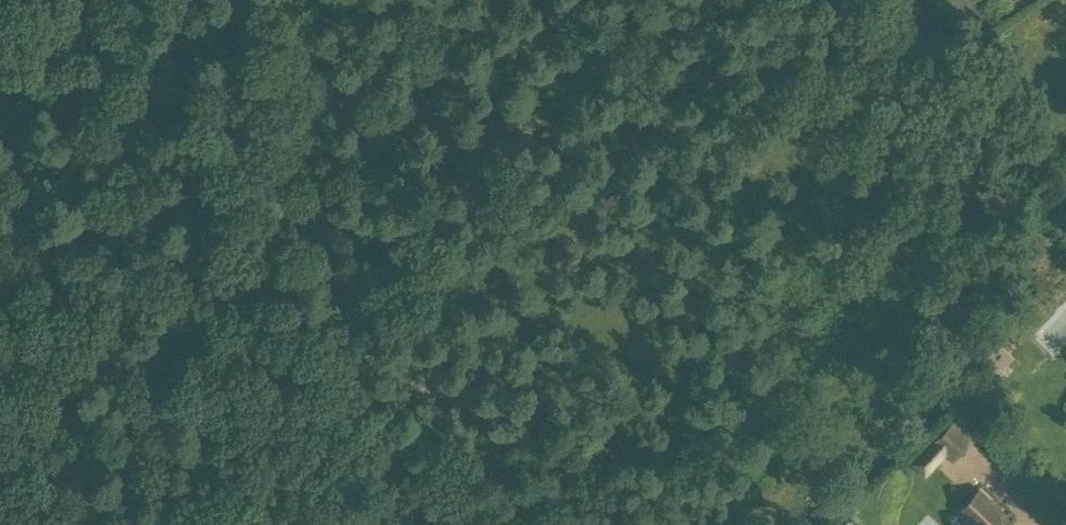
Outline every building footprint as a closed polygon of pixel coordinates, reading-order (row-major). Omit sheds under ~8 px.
[(995,379),(1002,371),(988,358),(981,366),(995,379)] [(913,464),(924,474),(945,452),(953,460),(971,441),(952,422),(913,464)] [(1003,518),(1005,515),(978,490),(959,511),(970,522),(972,519),(977,524),(976,524),(1010,524),(1003,518)]
